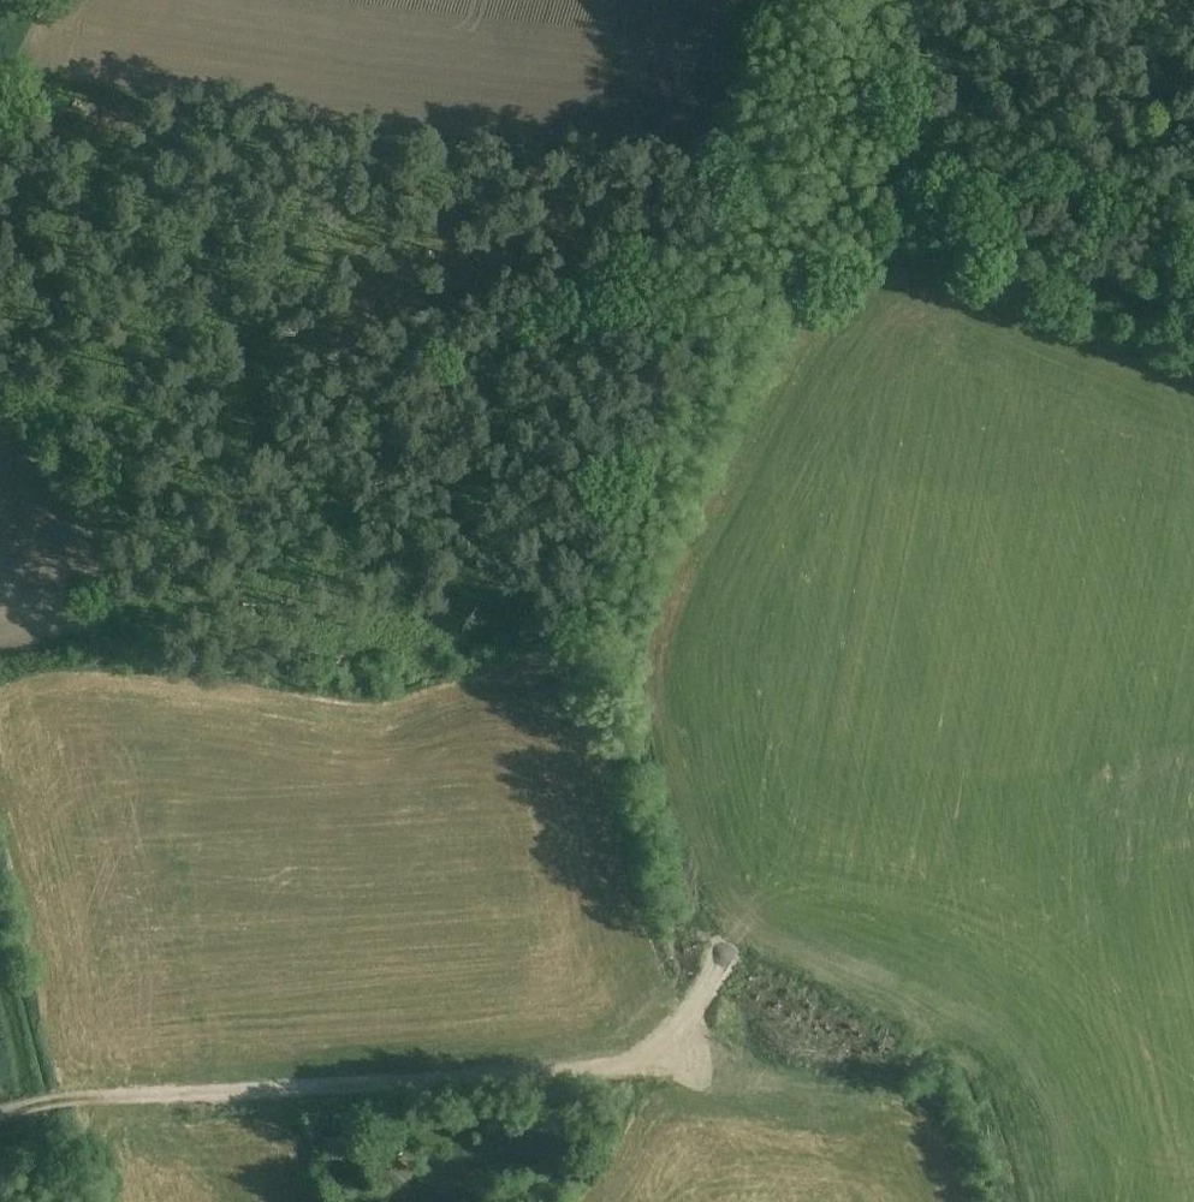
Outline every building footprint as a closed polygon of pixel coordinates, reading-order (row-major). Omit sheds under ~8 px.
[(327,1131),(328,1154),(355,1153),(354,1129),(327,1131)]
